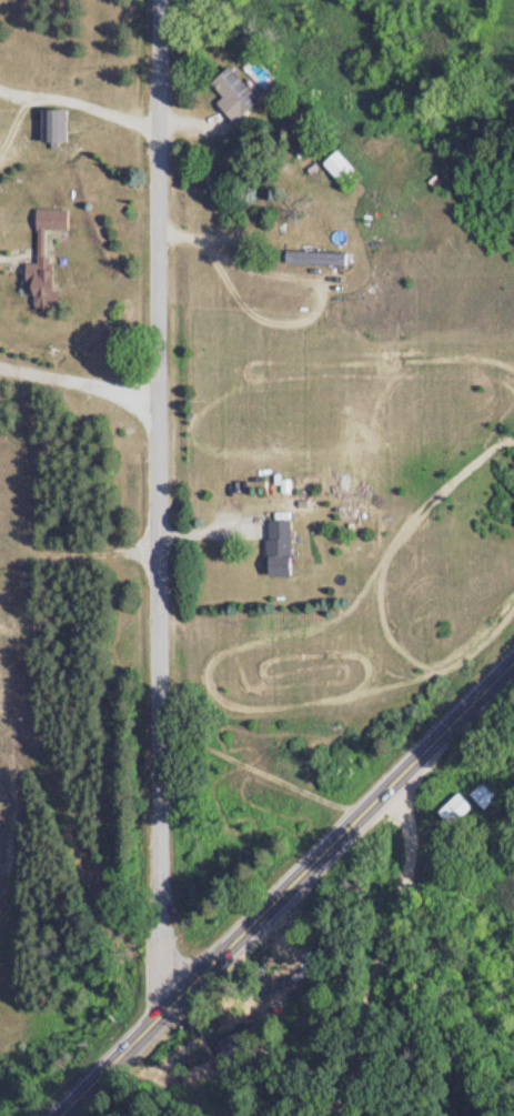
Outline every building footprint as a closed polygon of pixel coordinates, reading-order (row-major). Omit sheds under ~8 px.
[(222,102),(239,121),(265,98),(235,65),(216,83),(228,97),(222,102)] [(73,108),(47,108),(47,141),(73,141),(73,108)] [(352,190),(367,177),(343,150),(328,163),(352,190)] [(72,209),(41,209),(41,263),(30,263),(31,287),(40,287),(40,306),(60,306),(60,257),(49,258),(49,229),(72,229),(72,209)] [(351,264),(351,252),(291,251),(291,263),(351,264)] [(296,520),(272,520),(272,575),(296,575),(296,520)] [(492,810),(506,796),(491,781),(476,794),(492,810)] [(456,827),(479,808),(466,792),(443,812),(456,827)]
